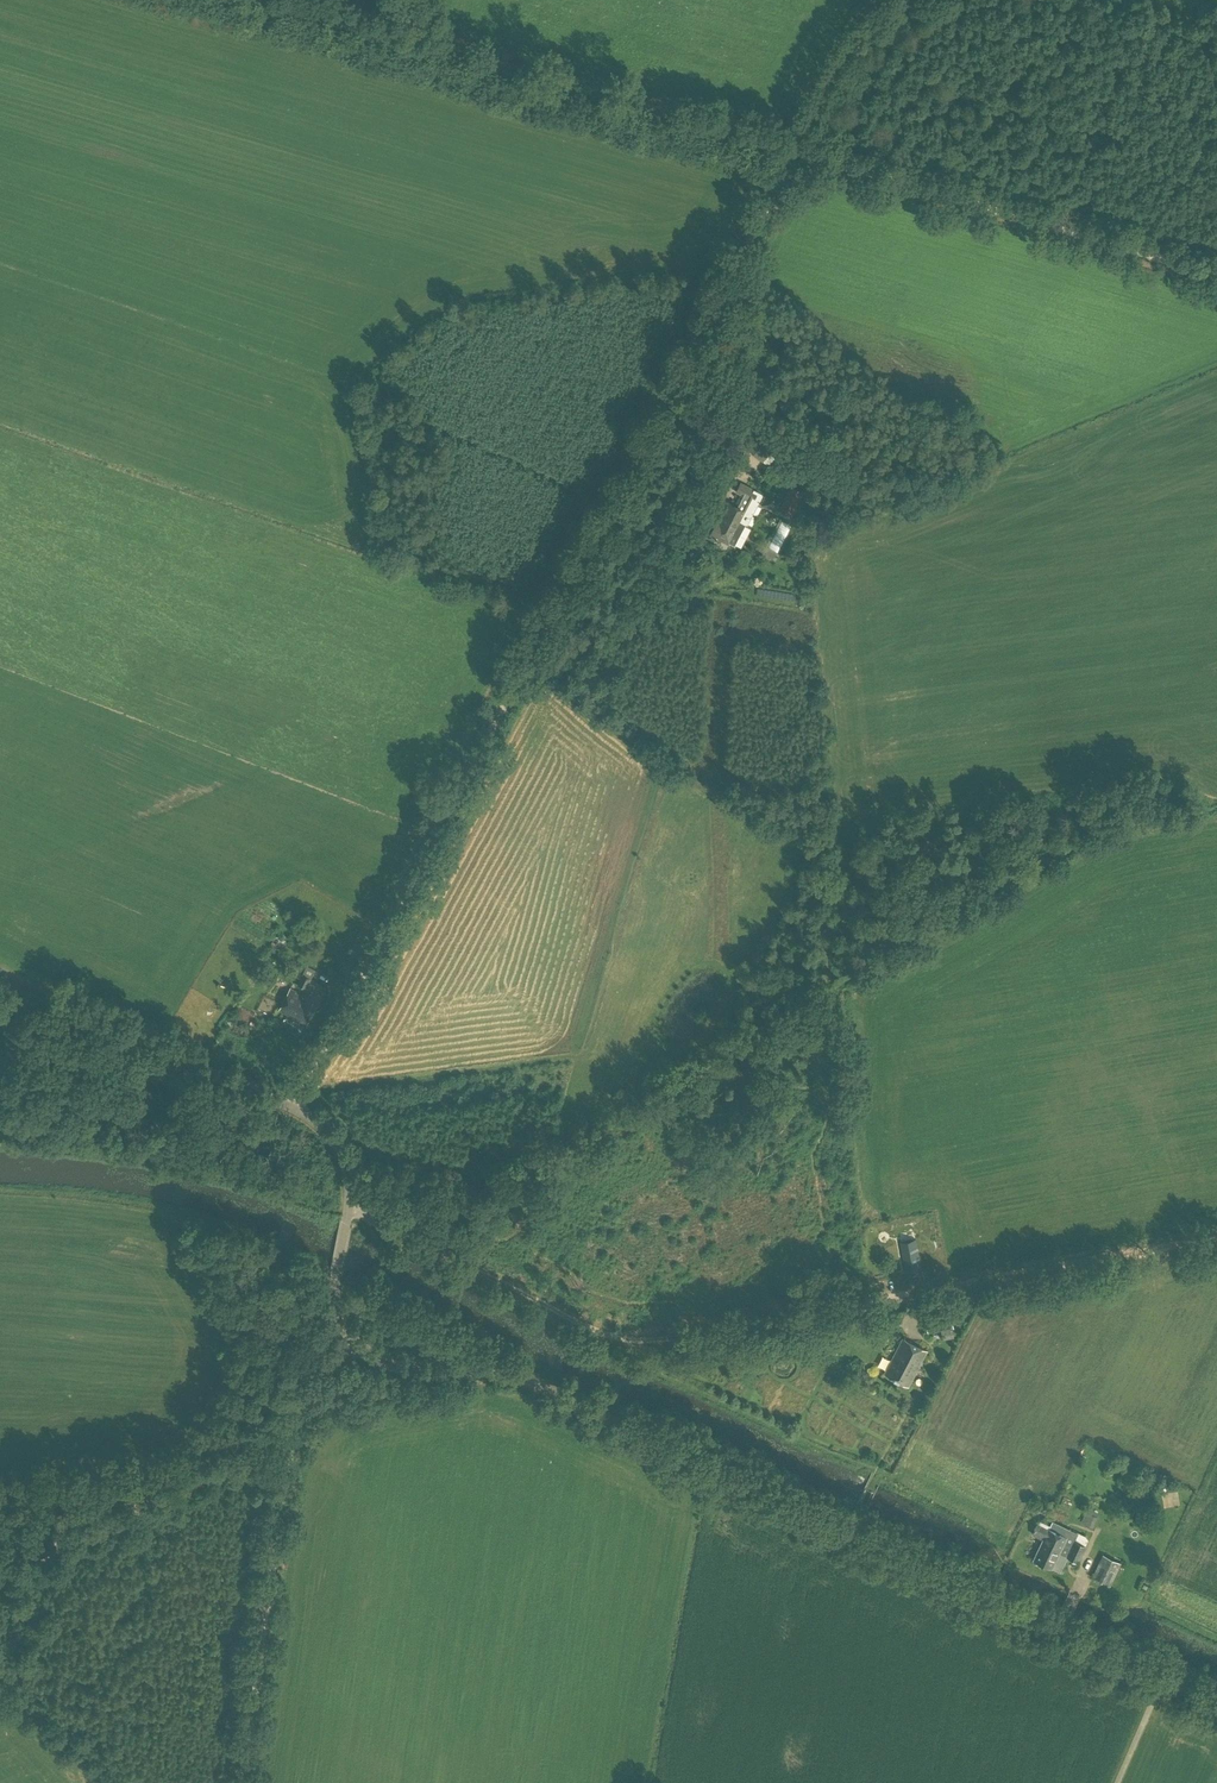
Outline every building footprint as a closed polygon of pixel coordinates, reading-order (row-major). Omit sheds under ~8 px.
[(762,460),(775,447),(757,430),(744,444),(762,460)] [(734,544),(745,525),(746,524),(747,524),(763,495),(757,492),(740,483),(735,492),(744,497),(738,508),(728,502),(718,521),(716,521),(709,534),(713,535),(712,538),(719,542),(720,539),(729,543),(730,542),(734,544)] [(791,516),(803,492),(791,485),(778,510),(791,516)] [(781,501),(766,493),(761,504),(775,512),(781,501)] [(306,989),(311,978),(302,974),(298,985),(306,989)] [(308,998),(290,989),(279,1010),(308,1025),(321,998),(311,992),(308,998)] [(905,1271),(921,1268),(916,1240),(900,1243),(905,1271)] [(893,1357),(917,1369),(927,1352),(903,1339),(893,1357)] [(908,1387),(917,1369),(893,1357),(884,1375),(908,1387)] [(1093,1527),(1097,1517),(1085,1512),(1081,1522),(1093,1527)] [(1109,1528),(1112,1518),(1105,1515),(1101,1525),(1109,1528)] [(1034,1560),(1052,1569),(1059,1554),(1067,1557),(1066,1557),(1078,1563),(1086,1547),(1088,1542),(1085,1538),(1070,1530),(1066,1538),(1049,1529),(1050,1526),(1040,1520),(1033,1534),(1044,1539),(1034,1560)] [(1103,1555),(1093,1576),(1110,1584),(1120,1563),(1103,1555)]
